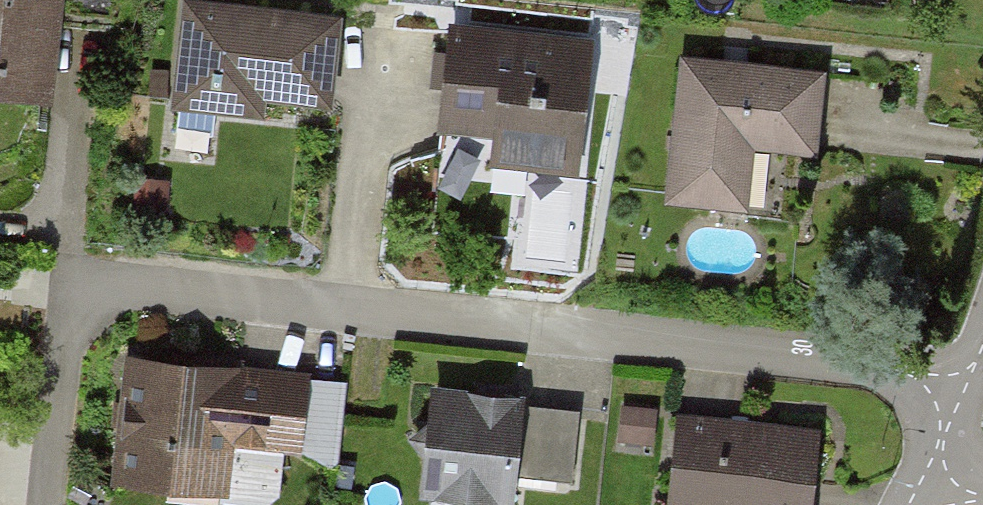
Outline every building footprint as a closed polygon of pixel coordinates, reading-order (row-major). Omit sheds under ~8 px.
[(39,87),(46,20),(109,27),(112,0),(0,0),(0,82),(39,87)] [(335,22),(189,5),(181,77),(212,81),(209,104),(256,110),(258,92),(326,100),(335,22)] [(588,49),(452,33),(442,121),(530,131),(527,159),(575,165),(588,49)] [(821,74),(685,59),(669,197),(732,205),(739,142),(812,150),(821,74)] [(235,369),(131,359),(119,481),(239,493),(245,441),(333,450),(339,382),(300,378),(299,388),(234,382),(235,369)] [(432,394),(423,502),(462,504),(523,504),(525,483),(578,488),(584,407),(432,394)] [(681,419),(672,504),(808,504),(816,433),(681,419)]
